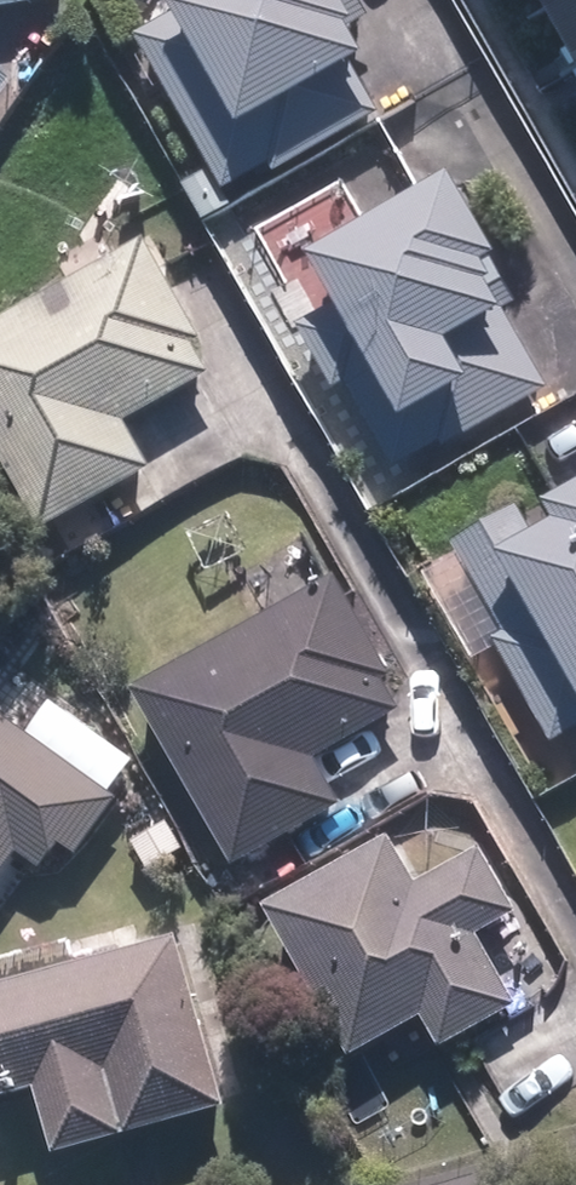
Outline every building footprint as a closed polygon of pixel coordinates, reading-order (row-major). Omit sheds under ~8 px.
[(390,107),(363,61),(387,48),(372,21),(381,16),(372,0),(191,0),(194,5),(149,30),(224,162),(238,186),(285,159),(289,165),(390,107)] [(566,0),(540,0),(546,11),(566,0)] [(575,64),(575,0),(566,0),(546,11),(575,64)] [(0,58),(0,103),(22,77),(0,58)] [(224,162),(192,180),(216,221),(248,203),(238,186),(224,162)] [(519,248),(474,166),(331,244),(358,294),(326,311),(311,319),(347,385),(360,378),(408,463),(451,440),(454,445),(558,388),(513,307),(531,297),(508,255),(519,248)] [(155,233),(0,321),(0,424),(56,522),(164,461),(138,417),(222,369),(205,338),(213,334),(155,233)] [(306,274),(276,291),(296,327),(311,319),(326,311),(306,274)] [(568,519),(550,488),(460,539),(510,627),(501,633),(562,741),(575,733),(575,514),(568,519)] [(405,671),(349,571),(145,685),(244,860),(352,800),(326,754),(410,707),(394,677),(405,671)] [(145,759),(63,697),(40,728),(122,790),(145,759)] [(6,854),(29,872),(48,847),(64,859),(106,803),(97,796),(15,734),(0,723),(0,862),(6,854)] [(409,831),(283,901),(367,1050),(435,1012),(452,1043),(529,1000),(489,930),(533,905),(497,841),(434,876),(409,831)] [(195,928),(0,984),(0,1096),(52,1081),(71,1148),(244,1099),(195,928)]
